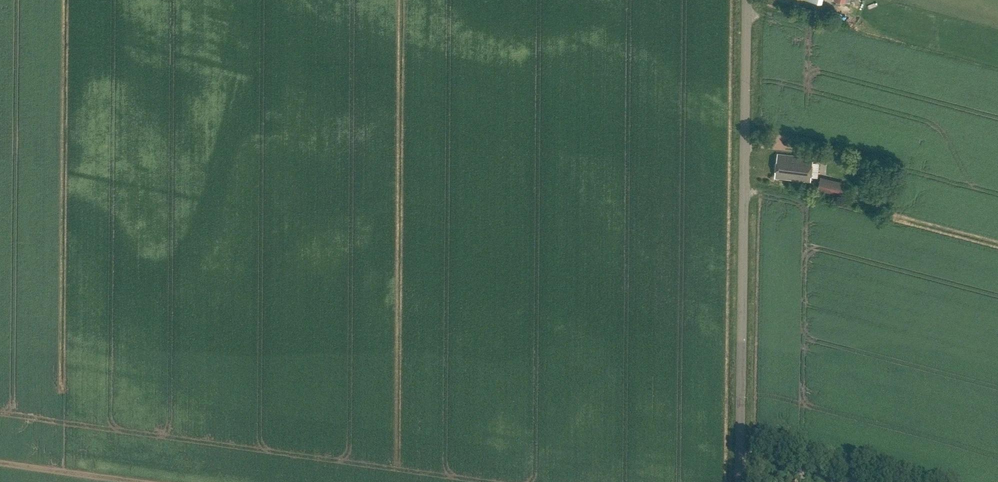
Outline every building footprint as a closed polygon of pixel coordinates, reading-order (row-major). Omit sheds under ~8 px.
[(775,177),(810,181),(813,157),(777,153),(775,177)] [(818,190),(831,193),(834,180),(821,177),(818,190)]
